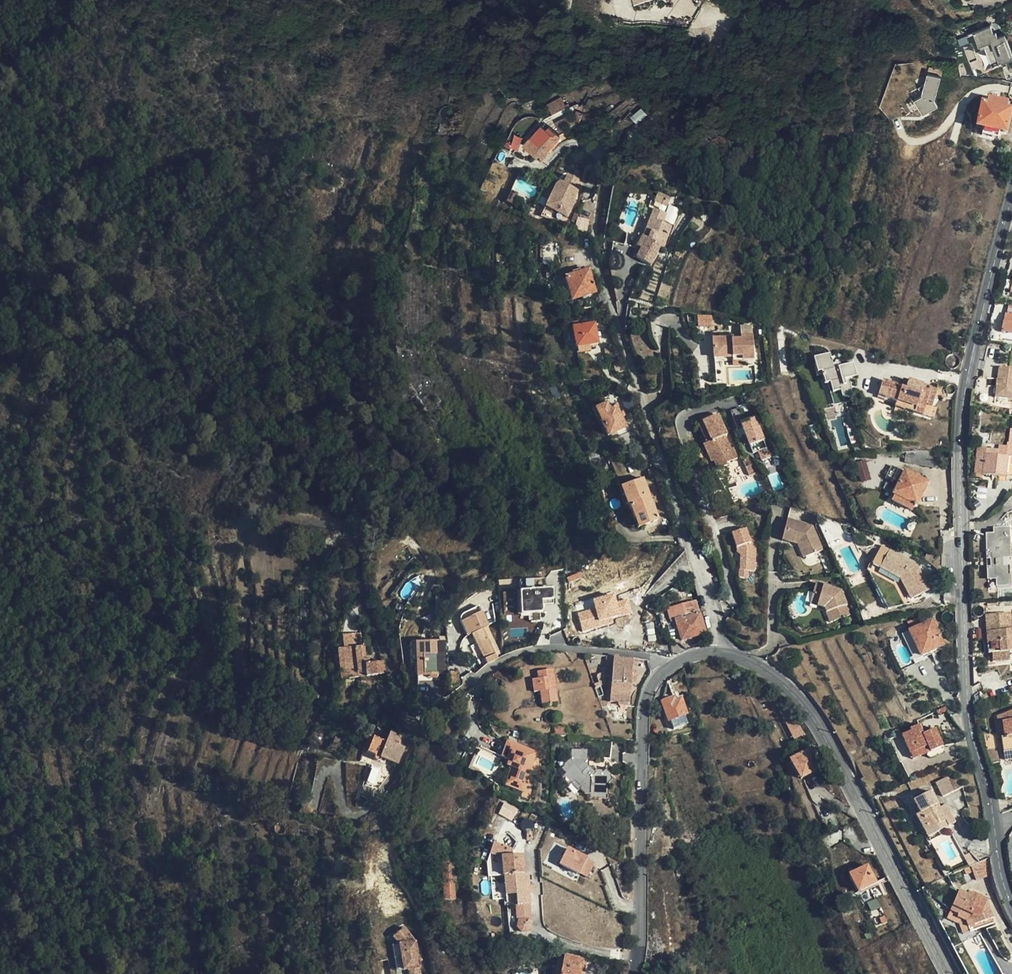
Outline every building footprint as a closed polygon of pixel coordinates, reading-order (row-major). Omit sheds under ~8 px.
[(1006,32),(997,36),(993,24),(960,35),(964,48),(975,45),(983,70),(1011,60),(1011,48),(1006,32)] [(936,99),(942,76),(929,72),(926,83),(921,86),(925,94),(917,99),(925,113),(939,105),(936,99)] [(568,106),(562,96),(548,104),(553,114),(568,106)] [(1008,101),(989,98),(988,103),(981,102),(976,127),(1008,133),(1011,113),(1011,108),(1007,107),(1008,101)] [(638,121),(648,112),(642,106),(632,116),(638,121)] [(584,112),(578,109),(574,118),(580,121),(584,112)] [(570,122),(566,115),(555,122),(560,129),(570,122)] [(450,132),(450,123),(442,122),(441,131),(450,132)] [(547,154),(561,138),(548,126),(545,129),(541,126),(524,147),(542,163),(549,155),(547,154)] [(575,199),(578,190),(574,188),(578,180),(567,176),(564,185),(560,184),(556,188),(548,210),(571,218),(577,199),(575,199)] [(660,210),(646,237),(636,255),(653,264),(664,245),(666,246),(679,220),(660,210)] [(636,255),(646,237),(642,236),(633,253),(636,255)] [(573,298),(596,291),(589,269),(566,277),(573,298)] [(1003,314),(1002,321),(1011,323),(1011,315),(1003,314)] [(1002,321),(1000,333),(1011,335),(1011,323),(1002,321)] [(598,345),(594,324),(570,328),(575,349),(577,349),(578,355),(591,352),(590,347),(598,345)] [(712,337),(713,352),(722,351),(722,355),(731,355),(741,355),(741,359),(753,358),(752,335),(741,336),(741,338),(731,339),(731,336),(712,337)] [(722,351),(713,352),(713,360),(722,359),(722,355),(722,351)] [(835,387),(840,404),(847,402),(850,389),(847,380),(855,378),(852,364),(839,367),(837,368),(836,364),(831,365),(828,355),(817,358),(813,364),(816,373),(819,372),(821,378),(822,378),(824,384),(825,383),(826,389),(835,387)] [(996,381),(1011,382),(1011,367),(998,365),(996,381)] [(996,381),(993,397),(1011,400),(1011,393),(1011,382),(996,381)] [(918,411),(924,390),(897,383),(895,390),(889,389),(890,387),(876,383),(872,398),(878,400),(890,403),(918,411)] [(826,389),(831,406),(840,404),(835,387),(826,389)] [(929,392),(924,390),(918,411),(890,403),(888,409),(922,418),(929,392)] [(981,404),(983,395),(973,394),(972,403),(981,404)] [(626,428),(614,405),(607,408),(606,405),(596,410),(609,437),(626,428)] [(740,457),(731,436),(728,437),(723,424),(725,423),(721,413),(700,423),(704,432),(707,438),(704,439),(706,444),(698,456),(719,471),(732,465),(730,462),(740,457)] [(755,418),(741,423),(753,454),(758,452),(762,462),(770,459),(755,418)] [(1009,444),(1008,444),(1005,458),(1000,457),(1001,451),(986,449),(982,475),(1004,479),(1008,458),(1011,459),(1011,431),(1009,444)] [(974,474),(982,475),(986,449),(978,448),(974,474)] [(903,462),(910,463),(912,453),(904,453),(903,462)] [(749,476),(759,471),(753,455),(742,459),(749,476)] [(865,463),(856,465),(861,485),(870,482),(865,463)] [(898,484),(893,494),(895,495),(892,501),(911,510),(914,504),(916,505),(927,482),(918,477),(913,475),(904,471),(897,468),(897,469),(891,466),(885,478),(898,484)] [(655,520),(642,479),(619,486),(624,503),(627,502),(634,526),(655,520)] [(781,489),(774,492),(776,497),(783,495),(781,489)] [(802,560),(822,553),(813,526),(800,523),(803,510),(790,507),(787,519),(784,530),(792,532),(789,543),(797,545),(802,541),(803,546),(798,548),(802,560)] [(739,555),(740,570),(747,570),(755,571),(756,545),(754,540),(750,542),(748,537),(745,528),(731,533),(736,548),(737,552),(738,552),(738,553),(739,553),(739,554),(739,555)] [(1009,587),(1009,529),(994,530),(994,535),(987,535),(987,558),(992,558),(993,567),(987,568),(987,579),(996,579),(996,588),(1009,587)] [(792,532),(784,530),(782,541),(789,543),(792,532)] [(872,559),(878,548),(875,546),(865,549),(872,559)] [(930,590),(918,568),(913,571),(910,566),(913,563),(890,550),(888,554),(881,550),(878,556),(884,560),(882,564),(897,573),(895,577),(900,579),(911,600),(930,590)] [(942,555),(930,551),(926,560),(940,571),(942,555)] [(880,568),(895,577),(897,573),(882,564),(880,568)] [(568,582),(580,577),(577,572),(565,578),(568,582)] [(545,588),(544,578),(519,580),(520,590),(545,588)] [(818,586),(815,597),(822,599),(818,610),(827,612),(834,610),(839,625),(854,621),(845,596),(818,586)] [(560,597),(506,609),(512,638),(566,626),(560,597)] [(822,599),(815,597),(811,607),(818,610),(822,599)] [(696,601),(673,608),(677,623),(682,640),(706,633),(696,601)] [(609,612),(600,604),(588,615),(585,612),(574,622),(578,626),(580,624),(589,632),(609,612)] [(476,643),(488,663),(497,657),(495,654),(499,651),(484,626),(485,626),(474,605),(460,613),(472,633),(471,634),(476,643)] [(677,623),(673,608),(665,610),(669,625),(677,623)] [(832,627),(839,625),(834,610),(827,612),(832,627)] [(471,634),(472,633),(460,613),(459,615),(458,617),(458,620),(459,623),(467,637),(471,634)] [(992,653),(1009,653),(1011,652),(1011,643),(1010,614),(986,614),(988,653),(992,653)] [(943,645),(932,620),(924,624),(921,617),(909,623),(912,629),(909,631),(920,656),(943,645)] [(890,626),(882,627),(884,634),(893,632),(890,626)] [(361,634),(341,638),(344,650),(364,646),(361,634)] [(449,673),(447,641),(411,643),(412,663),(416,663),(417,676),(429,675),(437,674),(449,673)] [(471,646),(483,667),(488,663),(476,643),(471,646)] [(344,650),(342,650),(346,672),(349,671),(351,679),(362,678),(362,676),(368,676),(384,673),(381,661),(371,663),(370,657),(366,658),(364,646),(344,650)] [(1009,653),(992,653),(992,662),(1009,661),(1009,653)] [(629,702),(633,658),(609,655),(608,665),(613,665),(610,701),(629,702)] [(598,680),(593,682),(595,687),(600,685),(606,683),(604,678),(608,676),(604,666),(599,668),(601,671),(596,673),(598,680)] [(553,669),(541,671),(542,678),(538,679),(532,680),(534,691),(540,690),(542,703),(545,703),(545,706),(555,704),(555,701),(558,701),(553,669)] [(389,690),(388,683),(377,686),(380,694),(389,690)] [(687,723),(684,714),(686,714),(680,698),(674,700),(673,698),(661,702),(667,720),(670,719),(673,728),(687,723)] [(794,727),(798,733),(801,732),(805,737),(809,734),(801,722),(799,723),(786,707),(777,713),(789,730),(794,727)] [(936,712),(938,717),(948,712),(945,707),(936,712)] [(1011,751),(1011,707),(997,714),(1000,730),(1005,729),(1006,736),(1004,737),(1006,753),(1011,751)] [(359,752),(367,754),(372,738),(386,743),(391,729),(370,723),(359,752)] [(915,759),(944,747),(936,727),(924,732),(920,724),(911,728),(912,730),(904,734),(915,759)] [(556,727),(555,735),(568,736),(568,728),(556,727)] [(396,764),(408,734),(391,729),(386,743),(372,738),(367,754),(373,757),(374,758),(374,761),(376,762),(378,762),(381,761),(382,760),(396,764)] [(502,757),(509,759),(514,761),(512,767),(507,780),(525,786),(537,752),(508,741),(502,757)] [(565,772),(562,774),(571,783),(574,779),(581,786),(579,788),(584,793),(587,790),(591,794),(601,795),(601,792),(610,794),(611,777),(614,774),(607,768),(603,772),(598,773),(591,765),(587,765),(588,749),(571,748),(570,759),(561,768),(565,772)] [(790,759),(790,760),(801,777),(808,773),(819,766),(808,748),(790,759)] [(571,783),(562,774),(560,776),(568,785),(571,783)] [(938,781),(945,795),(956,790),(949,776),(938,781)] [(574,779),(571,783),(577,789),(579,788),(581,786),(574,779)] [(523,791),(525,786),(507,780),(505,784),(523,791)] [(928,824),(929,826),(954,815),(948,804),(941,807),(933,791),(915,799),(922,812),(928,824)] [(514,819),(517,807),(503,803),(499,815),(514,819)] [(922,812),(918,814),(924,826),(928,824),(922,812)] [(954,815),(929,826),(931,829),(946,821),(950,827),(957,823),(954,815)] [(596,848),(601,839),(591,833),(586,841),(596,848)] [(547,861),(589,877),(596,859),(554,842),(547,861)] [(521,854),(505,856),(507,848),(490,845),(486,866),(488,879),(504,877),(506,896),(515,895),(517,920),(515,921),(514,928),(521,932),(528,931),(530,925),(528,919),(531,919),(529,903),(530,903),(529,892),(528,885),(528,877),(524,878),(524,872),(523,872),(521,854)] [(454,875),(453,860),(442,861),(444,900),(454,900),(454,875)] [(875,881),(867,865),(849,875),(857,890),(875,881)] [(454,875),(454,900),(464,899),(464,875),(454,875)] [(972,894),(981,898),(983,892),(974,888),(972,894)] [(987,899),(981,898),(972,894),(966,892),(966,894),(958,891),(951,910),(959,913),(960,910),(971,914),(976,926),(995,918),(987,899)] [(970,928),(976,926),(971,914),(960,910),(959,913),(958,916),(966,919),(970,928)] [(419,964),(418,952),(417,945),(408,930),(396,937),(401,945),(403,972),(408,972),(408,973),(419,973),(419,964)] [(401,945),(393,946),(395,972),(403,972),(401,945)] [(563,962),(561,973),(581,973),(583,961),(564,957),(563,962)] [(563,962),(557,961),(554,973),(561,973),(563,962)]
